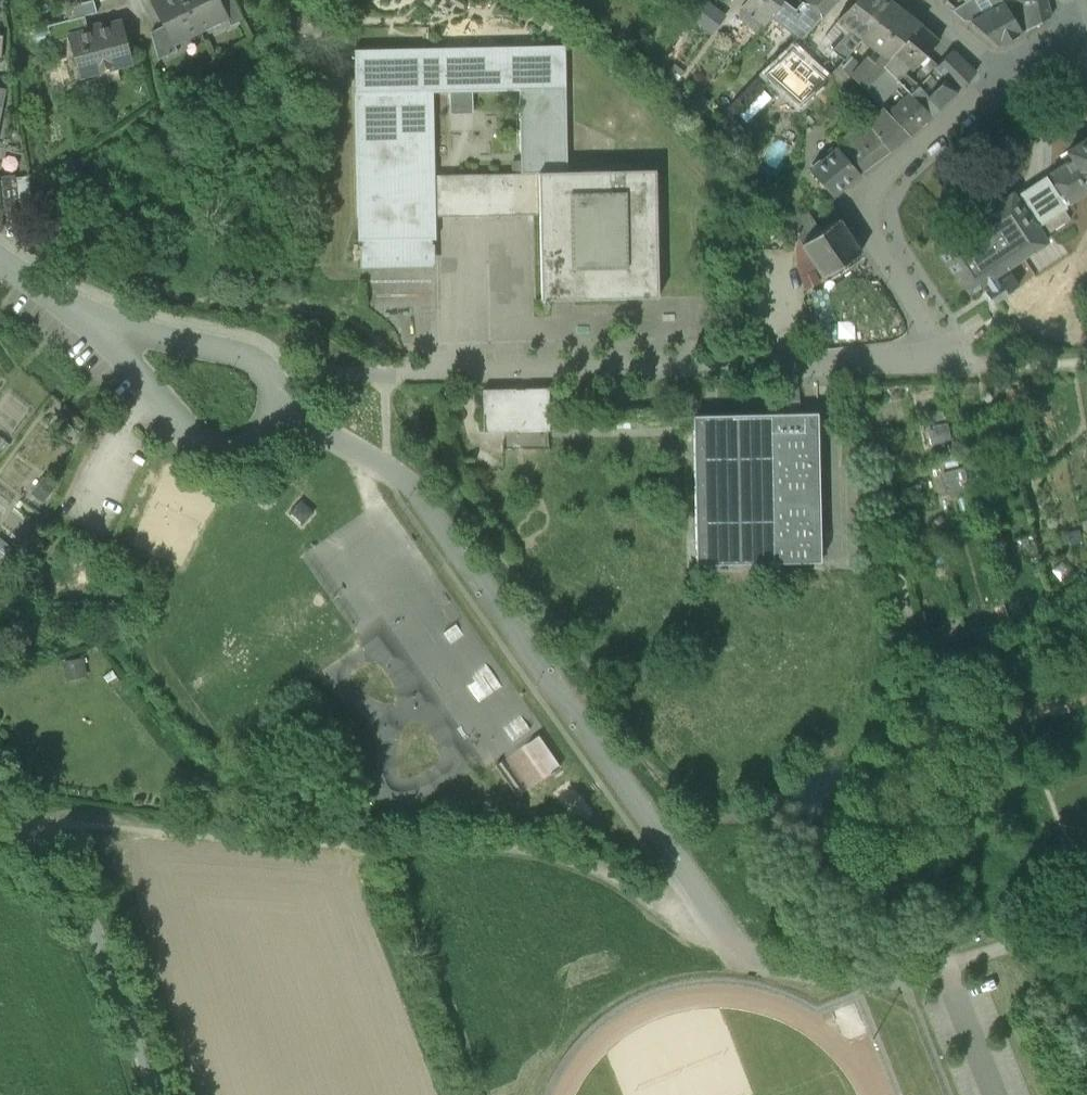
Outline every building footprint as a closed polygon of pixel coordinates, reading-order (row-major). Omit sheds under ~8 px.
[(94,0),(67,7),(70,20),(85,16),(97,13),(94,0)] [(152,3),(164,26),(172,44),(174,43),(200,30),(185,0),(158,0),(152,3)] [(200,30),(226,17),(227,16),(219,0),(185,0),(200,30)] [(227,16),(226,17),(231,27),(244,20),(234,0),(219,0),(227,16)] [(692,18),(711,32),(724,14),(706,0),(692,18)] [(742,10),(763,28),(773,17),(783,1),(784,0),(750,0),(742,10)] [(804,3),(802,2),(795,11),(783,1),(773,17),(801,39),(821,17),(821,18),(837,0),(806,0),(804,3)] [(837,21),(850,31),(862,40),(895,5),(889,0),(855,0),(837,21)] [(953,12),(964,22),(971,22),(994,9),(989,0),(972,0),(953,12)] [(994,9),(971,22),(973,24),(974,28),(977,30),(980,32),(984,34),(998,47),(1022,34),(1012,16),(1002,0),(989,0),(994,9)] [(1006,5),(1012,16),(1015,15),(1025,32),(1051,18),(1046,0),(1014,0),(1006,5)] [(895,5),(862,40),(882,55),(889,61),(920,25),(895,5)] [(85,16),(70,20),(47,26),(52,43),(70,38),(69,36),(87,31),(87,29),(88,29),(85,16)] [(88,29),(87,29),(87,31),(69,36),(70,38),(80,76),(132,62),(121,22),(101,28),(100,25),(88,29)] [(889,61),(883,67),(886,69),(896,80),(904,72),(908,67),(913,71),(939,41),(920,25),(889,61)] [(164,26),(151,32),(158,60),(177,51),(174,43),(172,44),(164,26)] [(840,34),(829,47),(843,60),(848,55),(862,40),(850,31),(844,38),(840,34)] [(656,170),(568,172),(565,46),(353,50),(358,241),(362,241),(363,262),(432,260),(431,240),(436,240),(432,93),(519,90),(521,174),(455,175),(455,198),(540,196),(543,301),(660,298),(656,170)] [(843,60),(829,47),(820,56),(822,58),(815,68),(827,79),(839,67),(838,66),(843,60)] [(815,68),(792,48),(766,74),(800,105),(803,102),(810,110),(821,100),(814,92),(827,79),(815,68)] [(975,74),(952,52),(938,66),(934,70),(941,79),(945,76),(959,90),(975,74)] [(862,68),(848,55),(843,60),(838,66),(839,67),(852,78),(862,68)] [(862,68),(852,78),(866,90),(886,69),(883,67),(889,61),(882,55),(877,60),(872,56),(862,68)] [(938,66),(930,59),(926,63),(926,64),(917,74),(924,80),(930,74),(934,70),(938,66)] [(886,69),(866,90),(879,104),(900,84),(896,80),(886,69)] [(920,85),(904,72),(896,80),(900,84),(909,94),(910,94),(918,87),(920,85)] [(941,85),(930,74),(924,80),(920,85),(918,87),(928,98),(941,85)] [(941,85),(928,98),(939,110),(957,93),(945,81),(941,85)] [(918,87),(910,94),(932,116),(939,110),(928,98),(918,87)] [(910,94),(909,94),(889,114),(910,136),(932,116),(910,94)] [(889,114),(884,109),(866,122),(889,152),(910,136),(889,114)] [(866,122),(839,143),(863,172),(889,152),(866,122)] [(1067,152),(1072,159),(1086,181),(1086,139),(1067,152)] [(860,174),(837,148),(822,161),(818,161),(812,166),(812,170),(810,172),(833,197),(860,174)] [(1072,159),(1049,174),(1063,195),(1070,204),(1086,193),(1086,181),(1072,159)] [(0,177),(0,202),(1,214),(19,212),(19,211),(32,210),(28,176),(15,177),(15,175),(0,177)] [(1042,194),(1039,190),(1027,189),(1034,200),(1028,204),(1034,214),(1029,217),(1036,227),(1037,226),(1043,222),(1050,231),(1069,219),(1062,209),(1070,204),(1063,195),(1056,199),(1050,189),(1042,194)] [(998,275),(1034,251),(1046,243),(1036,227),(1029,217),(1013,194),(935,246),(957,279),(958,278),(969,294),(989,281),(998,275)] [(806,212),(791,223),(796,232),(813,221),(806,212)] [(796,232),(794,233),(802,244),(821,232),(814,220),(813,221),(796,232)] [(821,232),(802,244),(824,277),(861,253),(838,220),(821,232)] [(1046,243),(1034,251),(1039,257),(1052,249),(1037,226),(1036,227),(1046,243)] [(989,281),(992,285),(984,291),(994,306),(1020,288),(1010,273),(1000,279),(998,275),(989,281)] [(548,389),(483,390),(484,431),(504,431),(504,425),(549,425),(548,389)] [(818,414),(693,416),(696,565),(821,562),(818,414)] [(945,473),(948,493),(965,490),(962,470),(945,473)] [(66,663),(69,676),(88,672),(85,659),(66,663)]
